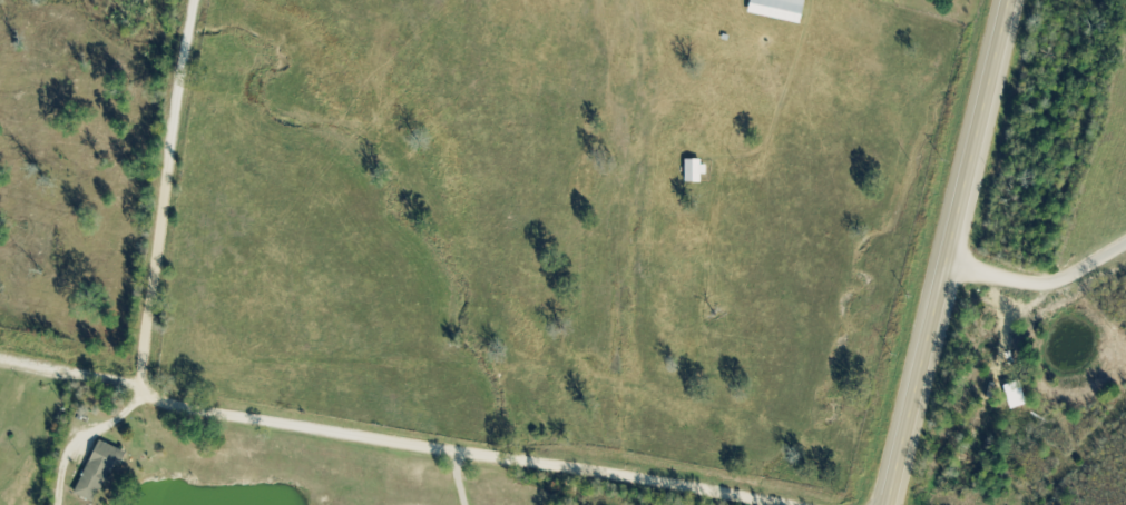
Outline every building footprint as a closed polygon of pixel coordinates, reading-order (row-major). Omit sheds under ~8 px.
[(804,26),(810,0),(755,0),(752,14),(804,26)] [(689,184),(707,184),(708,163),(689,163),(689,184)] [(125,456),(101,444),(77,495),(97,504),(102,504),(125,456)]
